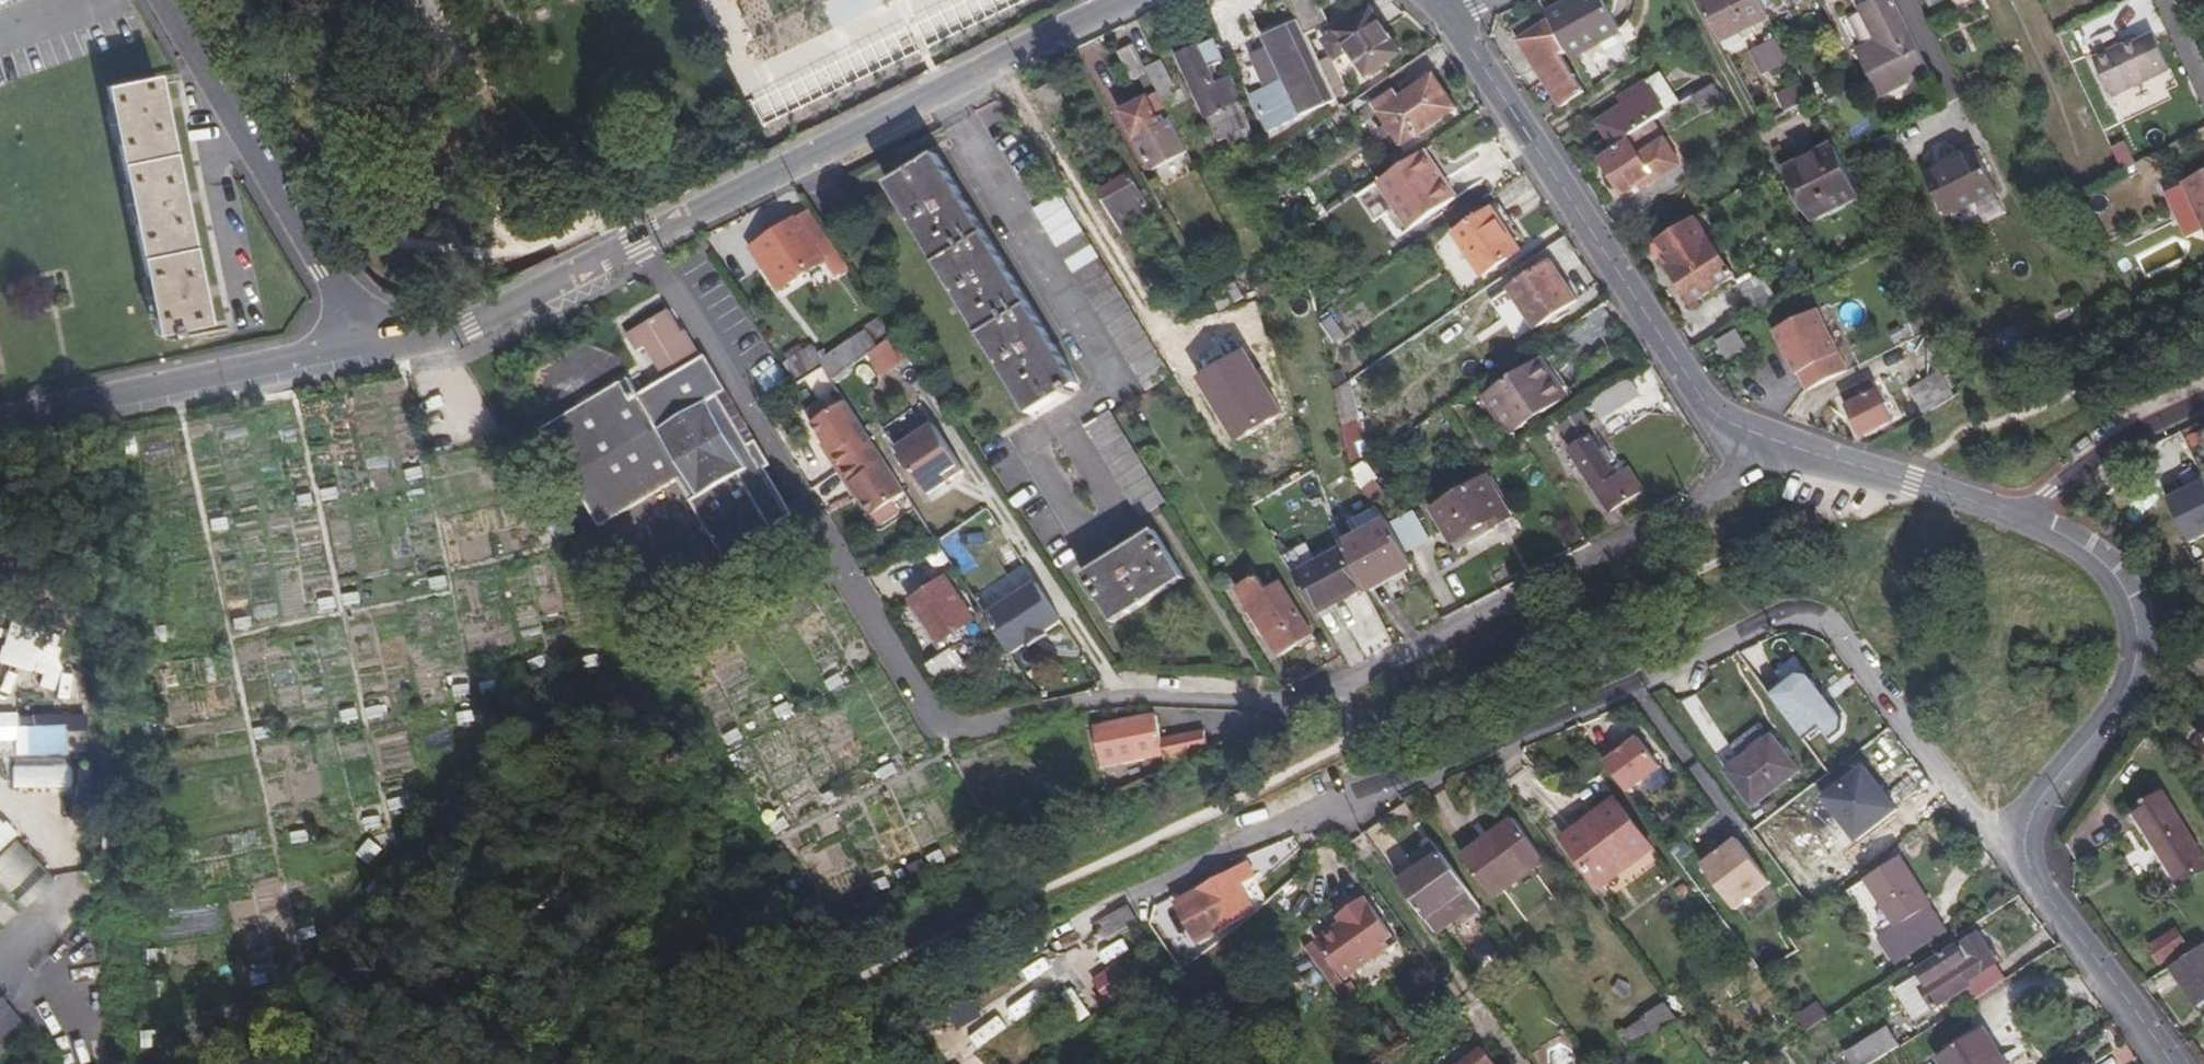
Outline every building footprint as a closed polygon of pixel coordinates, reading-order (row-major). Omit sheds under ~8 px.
[(1301,32),(1324,22),(1313,0),(1284,0),(1301,32)] [(1571,56),(1618,31),(1601,0),(1573,0),(1574,3),(1551,15),(1551,19),(1568,52),(1571,56)] [(1762,0),(1700,0),(1720,38),(1769,14),(1762,0)] [(1895,0),(1879,0),(1863,8),(1880,42),(1859,52),(1879,95),(1920,76),(1916,67),(1926,62),(1895,0)] [(1370,6),(1325,37),(1337,56),(1349,49),(1363,72),(1399,49),(1370,6)] [(1806,6),(1781,17),(1792,39),(1817,27),(1806,6)] [(1568,52),(1551,19),(1518,41),(1539,71),(1543,69),(1567,104),(1585,91),(1561,57),(1568,52)] [(1279,24),(1259,34),(1296,112),(1318,101),(1279,24)] [(2153,34),(2096,61),(2113,95),(2170,67),(2153,34)] [(1222,61),(1213,38),(1176,55),(1210,137),(1228,130),(1220,111),(1222,110),(1203,67),(1222,61)] [(1752,49),(1764,75),(1788,64),(1775,38),(1752,49)] [(1143,66),(1131,42),(1114,51),(1128,78),(1145,70),(1143,66)] [(1145,70),(1155,92),(1169,85),(1157,60),(1143,66),(1145,70)] [(1656,88),(1672,111),(1686,102),(1679,91),(1666,71),(1651,81),(1625,97),(1629,105),(1656,88)] [(1398,141),(1451,106),(1429,72),(1395,93),(1390,84),(1370,97),(1398,141)] [(204,327),(152,76),(104,86),(156,337),(204,327)] [(1050,81),(1034,90),(1049,116),(1066,106),(1050,81)] [(1698,95),(1694,97),(1704,111),(1723,98),(1714,84),(1698,95)] [(1656,88),(1629,105),(1602,121),(1618,145),(1628,139),(1651,124),(1672,111),(1656,88)] [(1184,149),(1155,92),(1118,108),(1147,167),(1184,149)] [(1651,124),(1628,139),(1631,143),(1603,161),(1625,195),(1678,161),(1663,136),(1660,138),(1651,124)] [(1832,141),(1793,162),(1809,194),(1801,198),(1811,215),(1857,191),(1832,141)] [(2126,141),(2113,147),(2122,169),(2136,163),(2126,141)] [(1429,142),(1375,178),(1408,226),(1453,196),(1441,178),(1450,172),(1429,142)] [(1976,151),(1925,176),(1944,216),(1996,192),(1976,151)] [(887,183),(1028,416),(1077,388),(1060,361),(1014,284),(964,203),(935,155),(887,183)] [(1809,194),(1793,162),(1785,166),(1801,198),(1809,194)] [(1096,189),(1117,229),(1118,231),(1149,214),(1125,173),(1096,189)] [(2183,184),(2203,228),(2203,173),(2183,184)] [(1166,377),(1057,197),(1033,211),(1143,391),(1166,377)] [(1493,205),(1454,230),(1481,272),(1520,247),(1493,205)] [(776,291),(830,252),(807,218),(796,225),(793,220),(748,249),(776,291)] [(1670,268),(1694,303),(1736,276),(1708,236),(1690,248),(1694,253),(1670,268)] [(1550,260),(1508,288),(1532,325),(1573,298),(1550,260)] [(1757,277),(1740,287),(1754,311),(1771,300),(1757,277)] [(1229,280),(1204,293),(1212,308),(1236,294),(1229,280)] [(597,527),(683,484),(721,560),(789,526),(677,306),(632,329),(659,384),(637,395),(630,382),(545,425),(597,527)] [(1800,370),(1807,386),(1846,368),(1818,306),(1775,326),(1796,371),(1800,370)] [(1335,314),(1320,322),(1331,345),(1347,338),(1335,314)] [(1209,317),(1180,331),(1195,365),(1229,348),(1223,333),(1217,332),(1209,317)] [(804,351),(779,365),(791,384),(816,368),(826,383),(888,336),(879,321),(865,330),(873,343),(864,349),(857,339),(814,366),(804,351)] [(1735,331),(1716,341),(1726,358),(1744,349),(1735,331)] [(878,377),(903,367),(893,342),(869,352),(878,377)] [(1542,378),(1552,373),(1542,357),(1533,363),(1542,378)] [(1542,378),(1533,363),(1503,382),(1512,397),(1517,395),(1529,416),(1565,394),(1552,373),(1542,378)] [(1280,413),(1289,410),(1274,365),(1251,372),(1257,388),(1269,385),(1280,413)] [(1921,412),(1955,394),(1942,371),(1909,389),(1921,412)] [(1345,377),(1330,387),(1339,425),(1355,414),(1345,377)] [(1624,377),(1587,399),(1597,415),(1635,394),(1624,377)] [(1871,381),(1842,394),(1862,435),(1891,421),(1871,381)] [(800,382),(784,392),(791,405),(809,394),(800,382)] [(802,412),(874,529),(911,506),(845,399),(834,406),(828,396),(802,412)] [(882,429),(928,497),(965,472),(920,404),(882,429)] [(1584,414),(1559,424),(1566,444),(1592,434),(1584,414)] [(1163,503),(1108,415),(1106,415),(1085,428),(1138,517),(1163,503)] [(1357,423),(1342,426),(1348,459),(1363,456),(1357,423)] [(1586,437),(1565,449),(1601,513),(1639,490),(1623,466),(1608,475),(1602,465),(1595,452),(1586,437)] [(1601,448),(1595,452),(1602,465),(1609,461),(1601,448)] [(1366,460),(1350,470),(1362,488),(1378,478),(1366,460)] [(1482,475),(1426,508),(1447,544),(1483,523),(1487,528),(1506,516),(1482,475)] [(2203,540),(2203,482),(2168,499),(2190,547),(2203,540)] [(1408,514),(1388,527),(1402,552),(1422,539),(1408,514)] [(1409,564),(1402,552),(1388,527),(1384,520),(1382,518),(1361,530),(1387,577),(1409,564)] [(1387,577),(1361,530),(1338,544),(1339,548),(1361,588),(1365,590),(1387,577)] [(1120,552),(1082,574),(1111,622),(1181,580),(1154,532),(1120,552)] [(1361,588),(1339,548),(1289,576),(1314,617),(1361,588)] [(1246,565),(1228,575),(1235,587),(1233,590),(1275,657),(1293,646),(1296,647),(1308,640),(1272,581),(1260,588),(1246,565)] [(941,583),(908,604),(935,644),(968,622),(941,583)] [(1031,584),(982,617),(1007,655),(1023,644),(1025,647),(1042,635),(1041,632),(1056,622),(1031,584)] [(54,633),(6,623),(0,651),(0,666),(45,675),(54,633)] [(954,647),(926,664),(937,682),(965,665),(954,647)] [(1822,730),(1830,741),(1849,727),(1806,671),(1771,697),(1806,742),(1822,730)] [(1159,748),(1163,769),(1205,750),(1201,732),(1158,741),(1153,717),(1098,729),(1105,761),(1159,748)] [(11,787),(66,789),(68,727),(13,725),(11,787)] [(1637,741),(1616,756),(1612,749),(1599,759),(1625,795),(1658,770),(1637,741)] [(1771,741),(1724,776),(1751,812),(1798,778),(1771,741)] [(1868,767),(1821,799),(1854,847),(1901,816),(1868,767)] [(2184,833),(2162,799),(2134,817),(2155,851),(2184,833)] [(1561,841),(1595,888),(1648,850),(1615,802),(1561,841)] [(1491,845),(1464,864),(1489,899),(1540,863),(1509,821),(1485,838),(1491,845)] [(14,837),(0,822),(0,850),(14,837)] [(2184,833),(2155,851),(2177,888),(2203,871),(2203,867),(2184,833)] [(1491,845),(1485,838),(1459,856),(1464,864),(1491,845)] [(0,854),(0,887),(23,909),(53,879),(13,840),(0,854)] [(1735,841),(1700,869),(1733,912),(1767,883),(1735,841)] [(1452,899),(1464,890),(1439,855),(1397,884),(1429,930),(1460,909),(1452,899)] [(1943,929),(1899,860),(1867,880),(1896,927),(1878,937),(1894,961),(1943,929)] [(1244,866),(1196,890),(1172,902),(1192,942),(1249,914),(1234,885),(1250,877),(1244,866)] [(1452,899),(1460,909),(1471,900),(1464,890),(1452,899)] [(1341,913),(1372,957),(1395,942),(1364,898),(1341,913)] [(1124,906),(1095,921),(1106,941),(1135,927),(1124,906)] [(1341,978),(1372,957),(1341,913),(1335,917),(1338,923),(1314,939),(1341,978)] [(2178,930),(2152,946),(2162,964),(2188,948),(2178,930)] [(1917,992),(1929,1012),(1965,990),(1964,986),(1995,967),(1975,936),(1959,946),(1963,951),(1956,956),(1952,951),(1916,973),(1924,988),(1917,992)] [(1317,973),(1326,967),(1306,937),(1297,943),(1317,973)] [(2170,968),(2194,1006),(2203,999),(2203,946),(2170,968)] [(1031,981),(1052,969),(1045,957),(1024,969),(1031,981)] [(1331,993),(1340,987),(1326,967),(1317,973),(1331,993)] [(1340,987),(1331,993),(1343,1009),(1357,998),(1346,983),(1340,987)] [(1665,1006),(1678,1023),(1685,1019),(1673,1000),(1665,1006)] [(0,1004),(0,1045),(24,1022),(4,1001),(0,1004)] [(1678,1023),(1665,1006),(1640,1020),(1652,1041),(1666,1031),(1678,1023)] [(1871,1052),(1877,1062),(1904,1046),(1958,1012),(1953,1008),(1887,1048),(1885,1043),(1871,1052)] [(1795,1025),(1802,1035),(1828,1019),(1821,1009),(1795,1025)] [(1984,1028),(1979,1031),(1997,1060),(2002,1057),(1984,1028)] [(906,1029),(883,1042),(890,1052),(911,1035),(906,1029)] [(1666,1031),(1652,1041),(1648,1044),(1659,1063),(1679,1051),(1666,1031)] [(1979,1031),(1936,1057),(1940,1063),(2006,1063),(2002,1057),(1997,1060),(1979,1031)] [(1574,1051),(1552,1038),(1539,1059),(1548,1063),(1567,1063),(1574,1051)] [(1468,1063),(1487,1063),(1481,1055),(1468,1063)]
